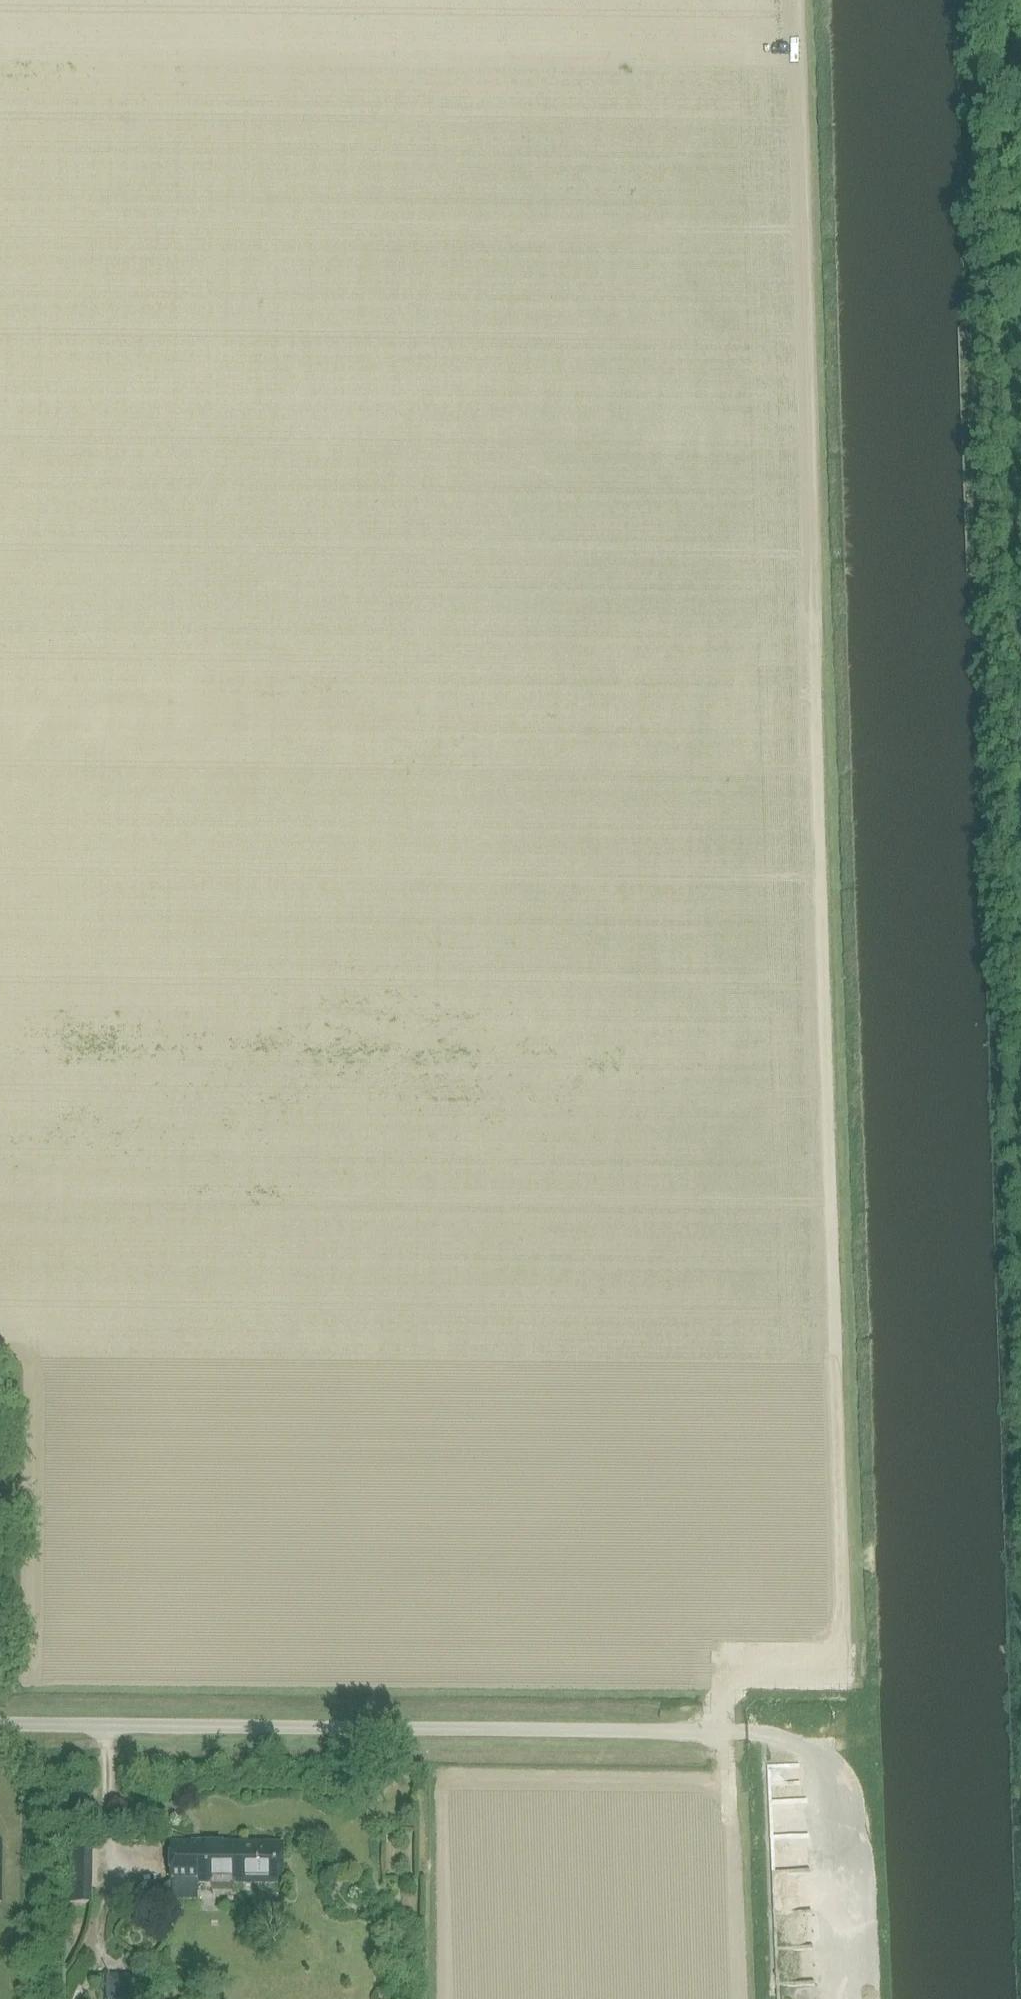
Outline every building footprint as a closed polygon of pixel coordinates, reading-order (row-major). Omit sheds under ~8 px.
[(809,1716),(808,1727),(825,1727),(826,1716),(809,1716)] [(92,1903),(93,1843),(71,1843),(70,1903),(92,1903)] [(282,1884),(282,1844),(170,1844),(170,1884),(282,1884)] [(136,1974),(105,1974),(105,1998),(136,1998),(136,1974)]
